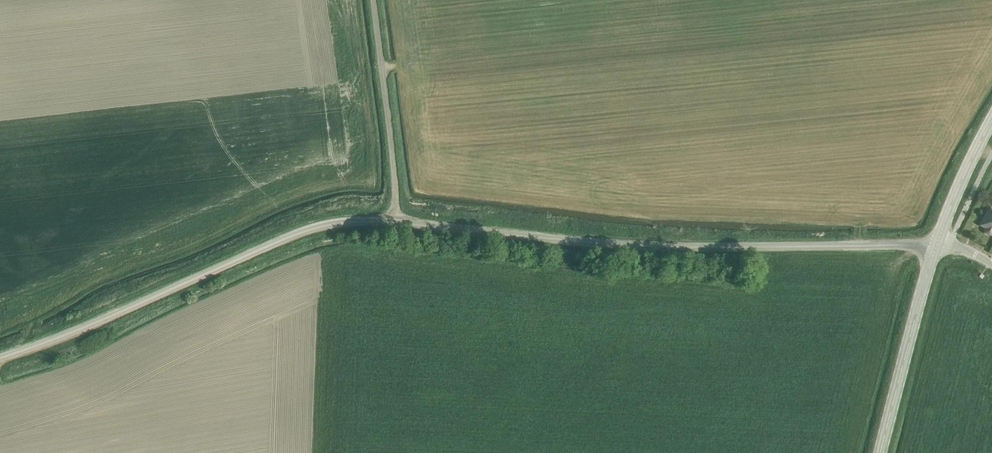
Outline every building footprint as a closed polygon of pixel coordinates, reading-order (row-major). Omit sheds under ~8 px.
[(981,225),(986,227),(986,229),(986,231),(987,232),(988,233),(990,234),(991,233),(991,207),(991,206),(981,225)]
